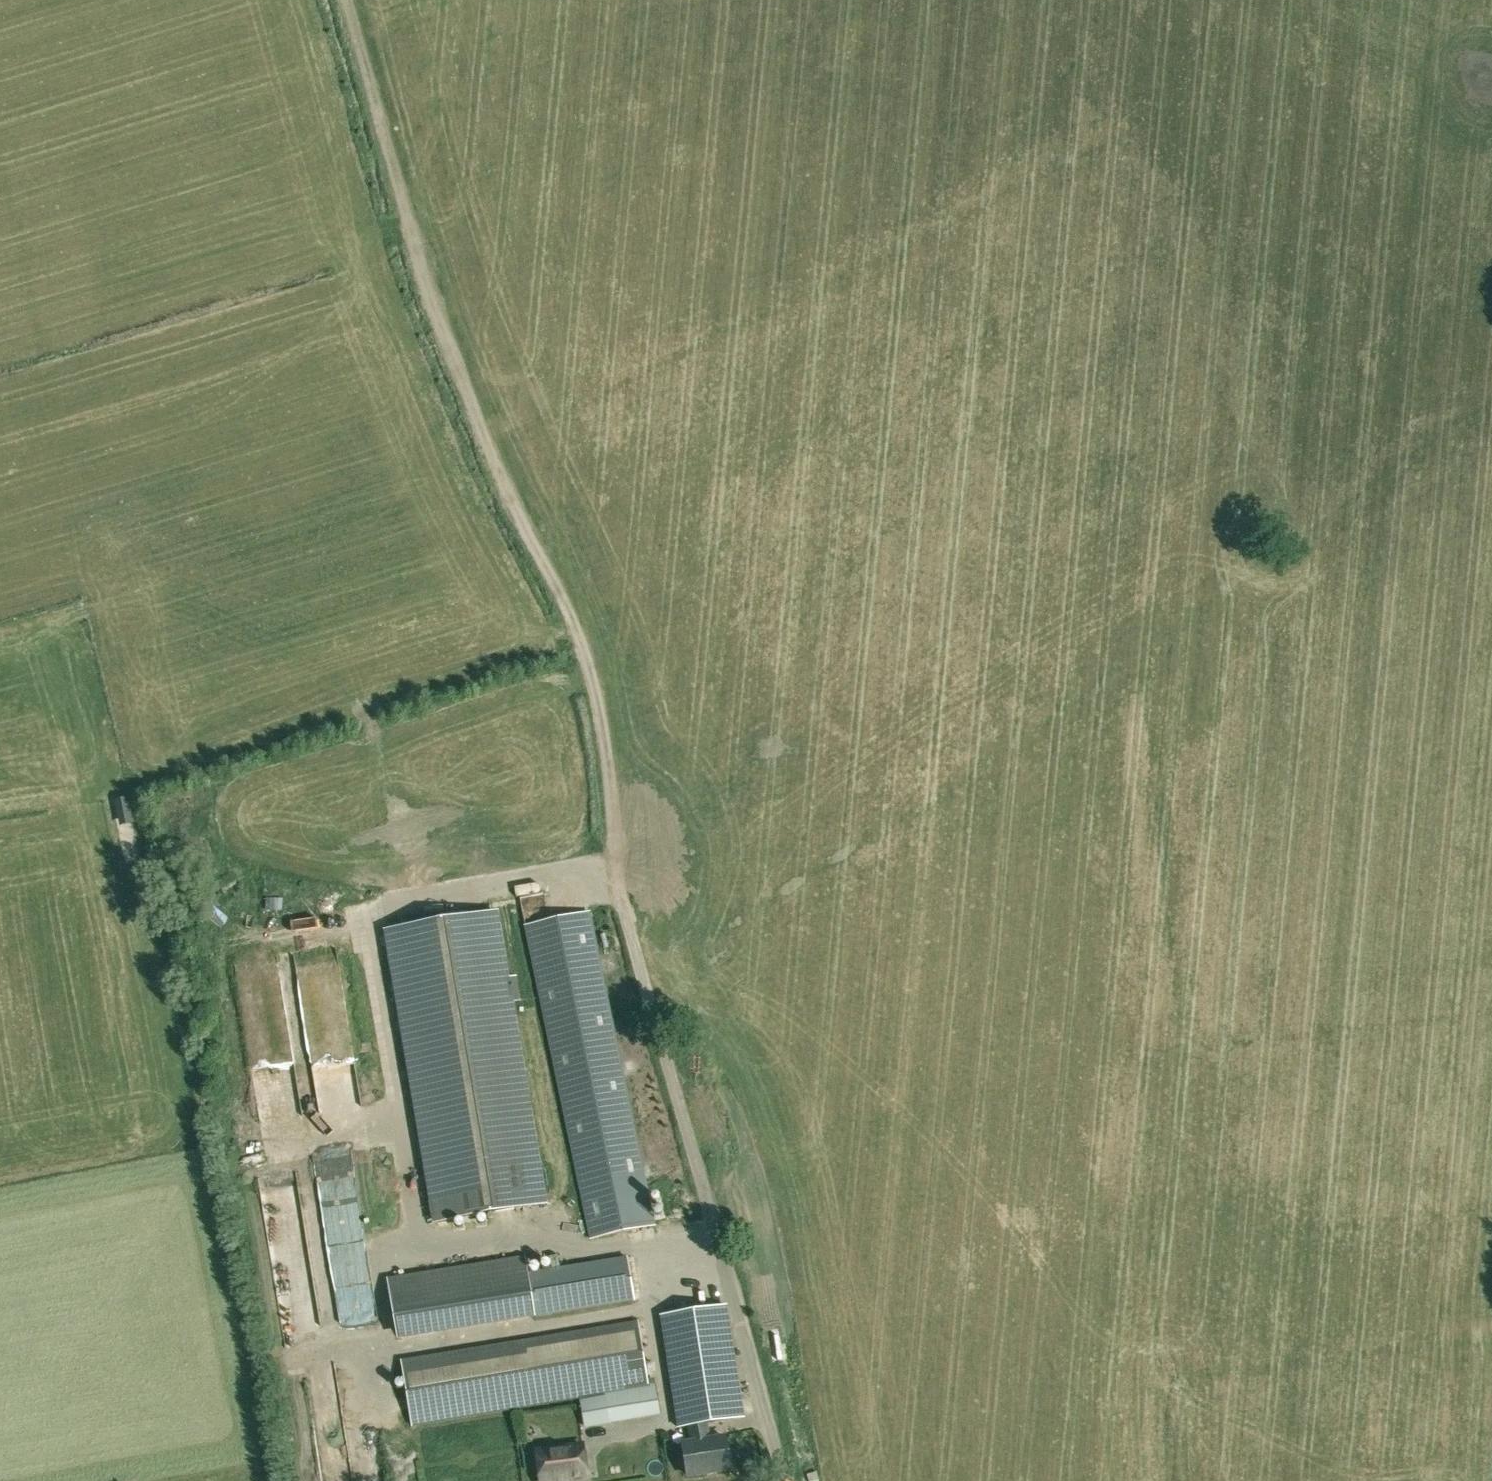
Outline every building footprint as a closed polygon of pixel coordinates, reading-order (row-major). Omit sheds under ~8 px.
[(544,896),(530,898),(533,916),(546,914),(544,896)] [(544,1204),(510,1003),(521,1001),(517,976),(506,978),(495,911),(387,930),(436,1222),(544,1204)] [(591,1238),(654,1225),(589,912),(526,925),(591,1238)] [(527,1273),(524,1255),(387,1278),(397,1337),(633,1298),(626,1256),(527,1273)] [(721,1306),(661,1315),(673,1389),(737,1379),(726,1305),(721,1306)] [(649,1384),(639,1321),(401,1360),(412,1424),(605,1393),(656,1384),(656,1383),(649,1384)] [(737,1379),(673,1389),(679,1427),(690,1426),(693,1441),(683,1443),(688,1474),(730,1467),(725,1436),(709,1439),(706,1423),(714,1422),(743,1417),(741,1404),(737,1379)] [(610,1423),(661,1415),(656,1384),(605,1393),(610,1423)] [(528,1450),(525,1437),(512,1440),(516,1454),(528,1450)] [(587,1477),(582,1445),(537,1451),(541,1480),(557,1480),(587,1477)]
